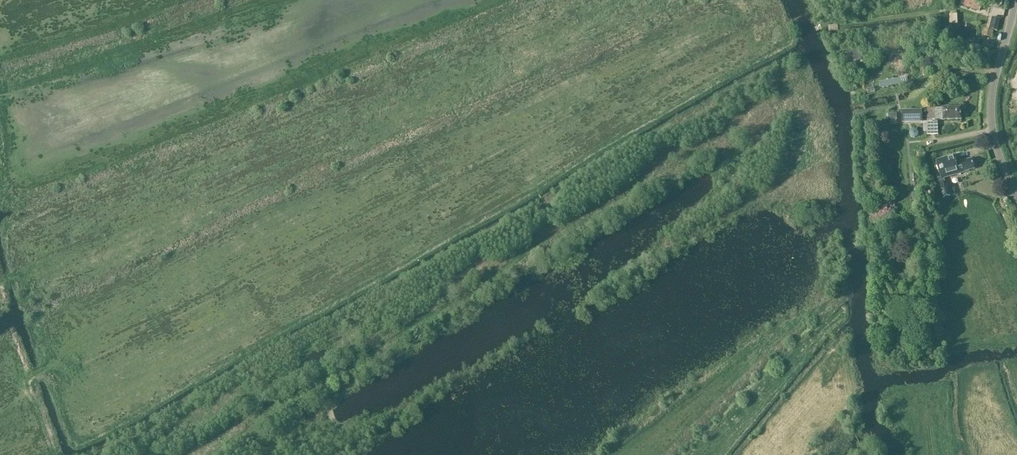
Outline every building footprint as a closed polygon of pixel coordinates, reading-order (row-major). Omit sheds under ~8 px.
[(983,1),(982,1),(982,0),(963,0),(962,5),(980,11),(983,1)] [(1001,19),(992,17),(989,30),(998,32),(1001,19)] [(843,55),(848,66),(864,59),(859,48),(843,55)] [(879,83),(880,88),(901,84),(899,78),(879,83)] [(961,120),(961,119),(961,108),(943,109),(928,109),(928,120),(942,120),(942,121),(961,120)] [(923,123),(922,110),(902,111),(902,123),(923,123)] [(945,183),(944,181),(943,179),(961,174),(960,172),(974,169),(971,159),(958,163),(955,155),(936,160),(941,177),(938,178),(943,198),(953,195),(950,182),(945,183)]
